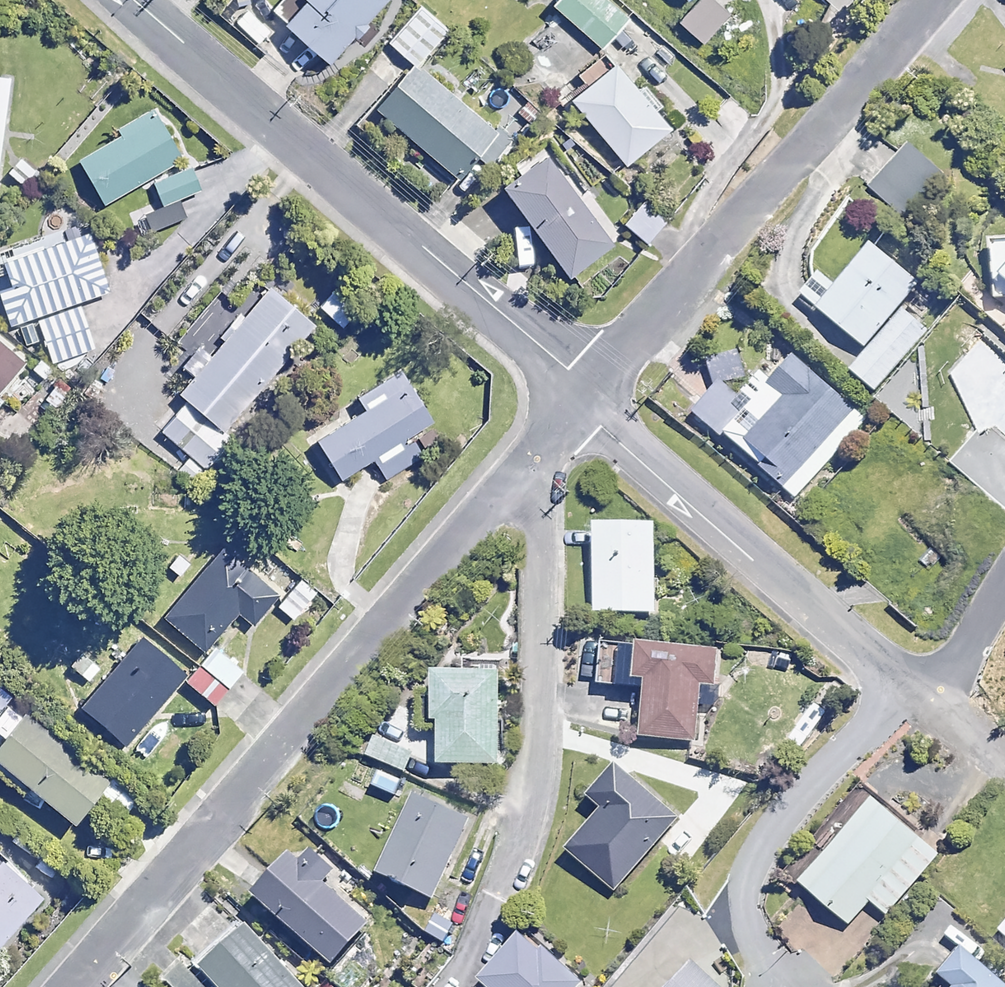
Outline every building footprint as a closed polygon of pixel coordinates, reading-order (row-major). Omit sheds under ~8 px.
[(382,0),(286,0),(274,13),(328,61),(383,0),(382,0)] [(609,0),(556,0),(552,4),(603,47),(628,16),(609,0)] [(715,0),(698,0),(679,22),(703,43),(729,13),(715,0)] [(448,28),(419,3),(385,43),(415,68),(448,28)] [(273,27),(250,5),(235,22),(258,43),(273,27)] [(636,88),(609,58),(566,96),(625,164),(668,126),(652,108),(659,102),(642,83),(636,88)] [(493,133),(409,66),(374,110),(458,177),(493,133)] [(180,162),(152,112),(117,132),(119,137),(77,160),(101,205),(180,162)] [(945,179),(906,146),(871,188),(911,220),(945,179)] [(611,244),(545,155),(500,188),(566,277),(611,244)] [(200,190),(189,167),(147,187),(156,204),(130,217),(141,239),(186,217),(178,201),(200,190)] [(665,222),(643,201),(622,223),(645,244),(665,222)] [(81,303),(111,292),(86,224),(0,255),(0,303),(9,328),(35,318),(52,365),(96,349),(79,304),(81,303)] [(987,296),(1004,297),(1004,240),(988,239),(987,296)] [(918,283),(869,242),(815,308),(865,349),(848,370),(875,392),(927,328),(899,305),(918,283)] [(314,324),(264,285),(182,390),(169,380),(187,357),(156,333),(99,406),(198,483),(233,439),(227,434),(314,324)] [(356,311),(331,292),(318,310),(342,328),(356,311)] [(0,345),(0,391),(23,364),(0,345)] [(737,365),(726,360),(716,351),(709,359),(704,370),(729,382),(737,365)] [(864,420),(791,354),(766,381),(783,395),(743,439),(764,458),(757,465),(794,498),(864,420)] [(429,424),(398,373),(375,386),(381,397),(312,439),(337,480),(373,458),(386,480),(411,464),(398,442),(429,424)] [(997,460),(972,438),(963,448),(952,460),(977,482),(997,460)] [(655,611),(654,522),(593,522),(593,612),(655,611)] [(275,597),(220,550),(165,614),(197,642),(207,630),(215,637),(237,610),(252,623),(275,597)] [(184,674),(140,635),(74,711),(119,750),(184,674)] [(718,649),(599,642),(597,685),(644,688),(641,736),(697,739),(700,685),(715,686),(718,649)] [(241,672),(212,648),(182,683),(211,707),(241,672)] [(497,764),(498,670),(431,669),(430,720),(438,720),(437,763),(497,764)] [(7,705),(0,715),(0,772),(72,826),(107,780),(7,705)] [(406,729),(381,719),(366,755),(405,771),(412,753),(399,748),(406,729)] [(678,818),(614,763),(586,796),(600,808),(565,848),(615,891),(678,818)] [(469,819),(413,793),(375,875),(432,901),(469,819)] [(886,811),(868,797),(796,882),(847,925),(868,900),(885,915),(945,844),(894,801),(886,811)] [(332,872),(309,851),(298,864),(287,855),(250,897),(329,966),(366,923),(321,884),(332,872)] [(0,864),(0,940),(38,901),(0,864)] [(237,924),(195,964),(217,986),(298,986),(237,924)] [(960,929),(947,945),(955,951),(934,976),(948,986),(1002,986),(971,962),(983,947),(960,929)] [(518,932),(476,979),(469,986),(577,986),(579,985),(518,932)]
